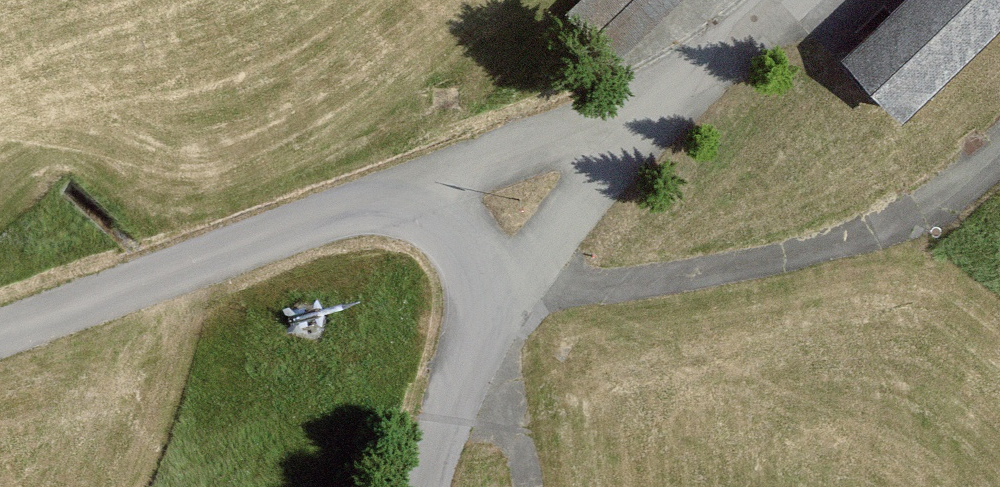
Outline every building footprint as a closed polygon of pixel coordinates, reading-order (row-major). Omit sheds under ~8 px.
[(848,43),(914,113),(999,32),(999,0),(894,0),(848,43)]
